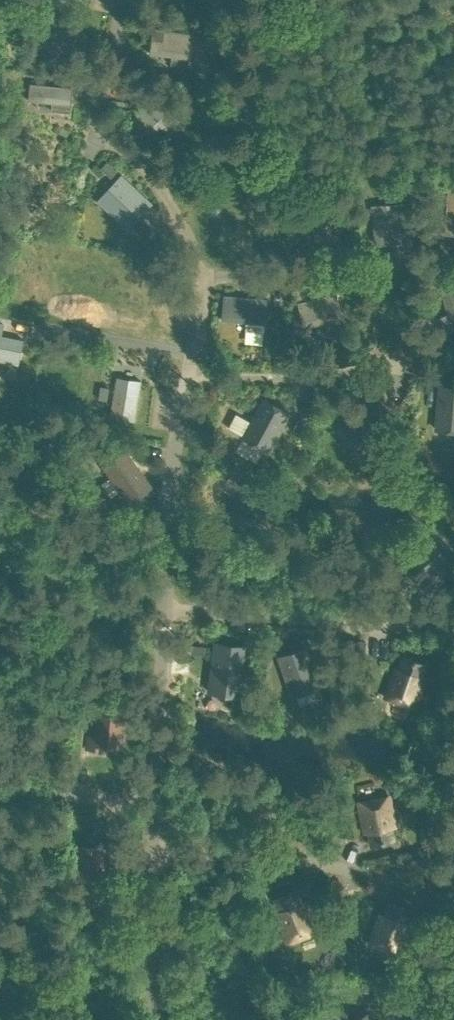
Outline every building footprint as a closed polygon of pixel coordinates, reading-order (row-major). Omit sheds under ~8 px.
[(189,66),(193,33),(153,28),(150,53),(172,56),(171,64),(189,66)] [(71,112),(73,87),(30,83),(29,100),(52,102),(51,110),(71,112)] [(130,93),(137,99),(145,89),(138,83),(130,93)] [(13,122),(23,123),(23,110),(14,109),(13,122)] [(102,169),(111,177),(117,170),(108,162),(102,169)] [(131,228),(153,203),(121,174),(105,193),(122,209),(116,215),(131,228)] [(412,197),(420,197),(419,187),(411,188),(412,197)] [(448,190),(446,220),(438,219),(437,233),(453,234),(453,191),(448,190)] [(306,242),(340,241),(338,198),(313,199),(314,223),(305,223),(306,242)] [(376,245),(402,242),(398,203),(381,205),(383,227),(375,228),(376,245)] [(408,219),(417,219),(417,207),(408,207),(408,219)] [(292,288),(294,297),(307,295),(305,286),(292,288)] [(453,330),(453,290),(442,293),(448,314),(440,316),(444,333),(453,330)] [(345,325),(337,293),(298,302),(305,327),(326,321),(328,329),(345,325)] [(265,331),(267,298),(224,295),(222,320),(246,322),(246,329),(265,331)] [(24,339),(2,335),(4,323),(0,322),(0,352),(4,353),(2,361),(19,364),(24,339)] [(273,355),(282,355),(282,342),(273,342),(273,355)] [(118,376),(111,415),(134,419),(141,380),(118,376)] [(440,429),(453,428),(453,384),(437,385),(440,429)] [(355,388),(346,398),(353,404),(362,393),(355,388)] [(372,397),(343,431),(365,449),(393,415),(372,397)] [(264,399),(252,422),(236,413),(229,426),(245,435),(243,438),(268,451),(289,412),(264,399)] [(299,415),(292,427),(300,431),(307,419),(299,415)] [(410,473),(439,473),(439,429),(410,429),(410,473)] [(129,504),(153,487),(126,449),(102,466),(129,504)] [(451,599),(453,596),(453,584),(445,592),(451,599)] [(246,645),(215,641),(209,691),(241,695),(246,645)] [(357,643),(357,657),(366,657),(367,643),(357,643)] [(190,653),(203,654),(204,645),(190,644),(190,653)] [(276,656),(291,697),(322,686),(307,644),(276,656)] [(403,656),(395,678),(392,677),(385,696),(415,707),(425,678),(421,677),(425,663),(403,656)] [(123,748),(126,715),(96,712),(94,736),(87,735),(86,749),(99,751),(99,746),(123,748)] [(393,816),(388,796),(359,802),(365,832),(368,831),(371,845),(394,840),(389,817),(393,816)] [(302,902),(298,889),(274,898),(279,911),(273,913),(284,945),(320,931),(308,899),(302,902)] [(408,922),(412,909),(388,901),(384,913),(378,911),(367,945),(402,956),(412,923),(408,922)] [(254,931),(254,916),(246,916),(246,931),(254,931)] [(371,1010),(353,1019),(377,1019),(371,1010)]
